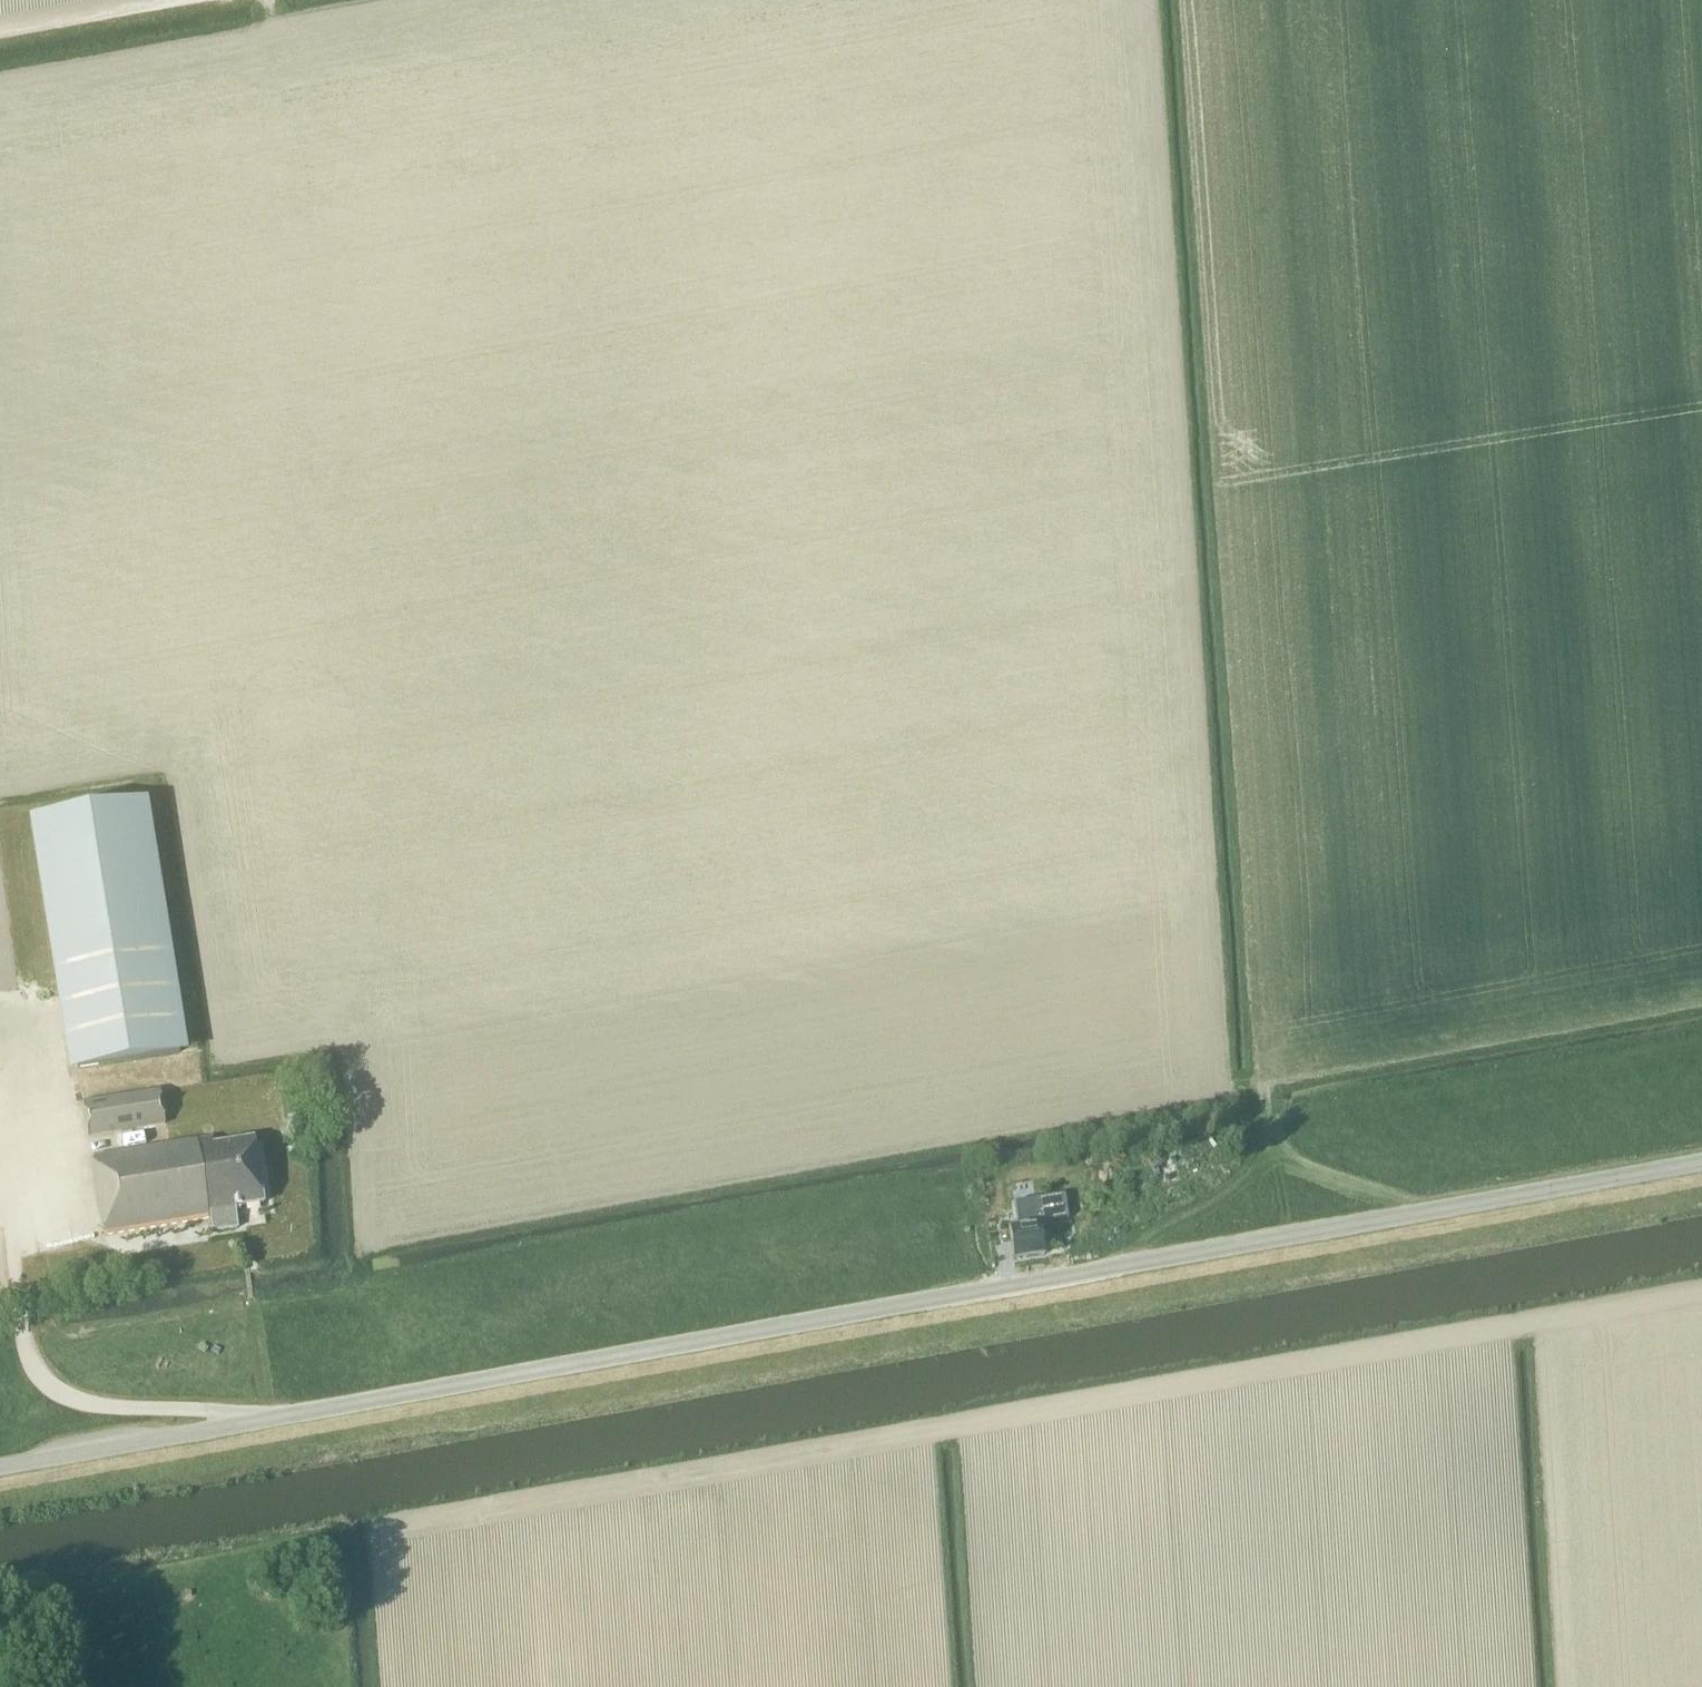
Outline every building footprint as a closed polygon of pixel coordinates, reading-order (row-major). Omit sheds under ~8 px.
[(29,820),(69,1073),(188,1054),(148,801),(29,820)] [(280,1098),(291,1097),(289,1083),(279,1084),(280,1098)] [(87,1137),(165,1124),(159,1092),(82,1105),(87,1137)] [(234,1208),(263,1204),(253,1139),(213,1146),(212,1139),(91,1159),(104,1237),(210,1219),(212,1233),(237,1229),(235,1215),(234,1208)] [(1018,1228),(1008,1229),(1013,1261),(1015,1261),(1044,1256),(1039,1224),(1068,1220),(1064,1196),(1014,1204),(1018,1228)]
